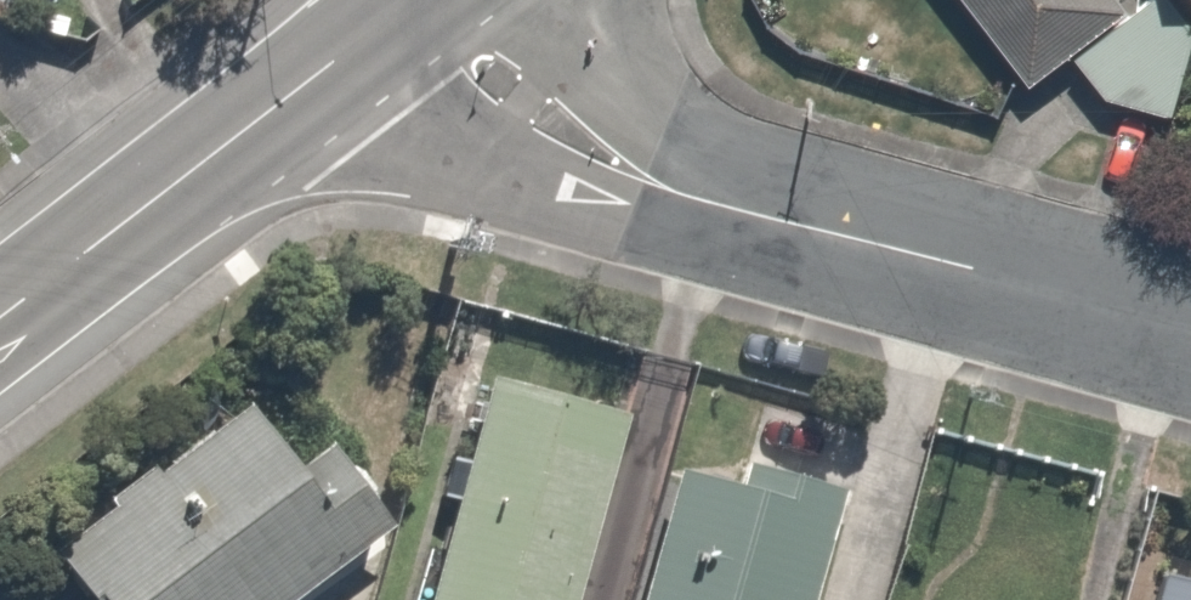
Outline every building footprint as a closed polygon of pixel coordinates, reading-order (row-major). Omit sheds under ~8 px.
[(1013,93),(1063,53),(1115,12),(1105,0),(939,0),(1013,93)] [(1169,109),(1190,92),(1190,51),(1151,0),(1130,0),(1115,12),(1063,53),(1098,97),(1169,109)] [(1190,11),(1190,0),(1183,0),(1190,11)] [(628,397),(480,361),(422,599),(578,599),(628,397)] [(377,518),(314,433),(288,452),(241,390),(41,538),(87,599),(266,599),(377,518)] [(841,469),(741,447),(733,481),(665,465),(634,599),(811,599),(841,469)] [(1154,563),(1144,599),(1190,599),(1190,573),(1154,563)]
